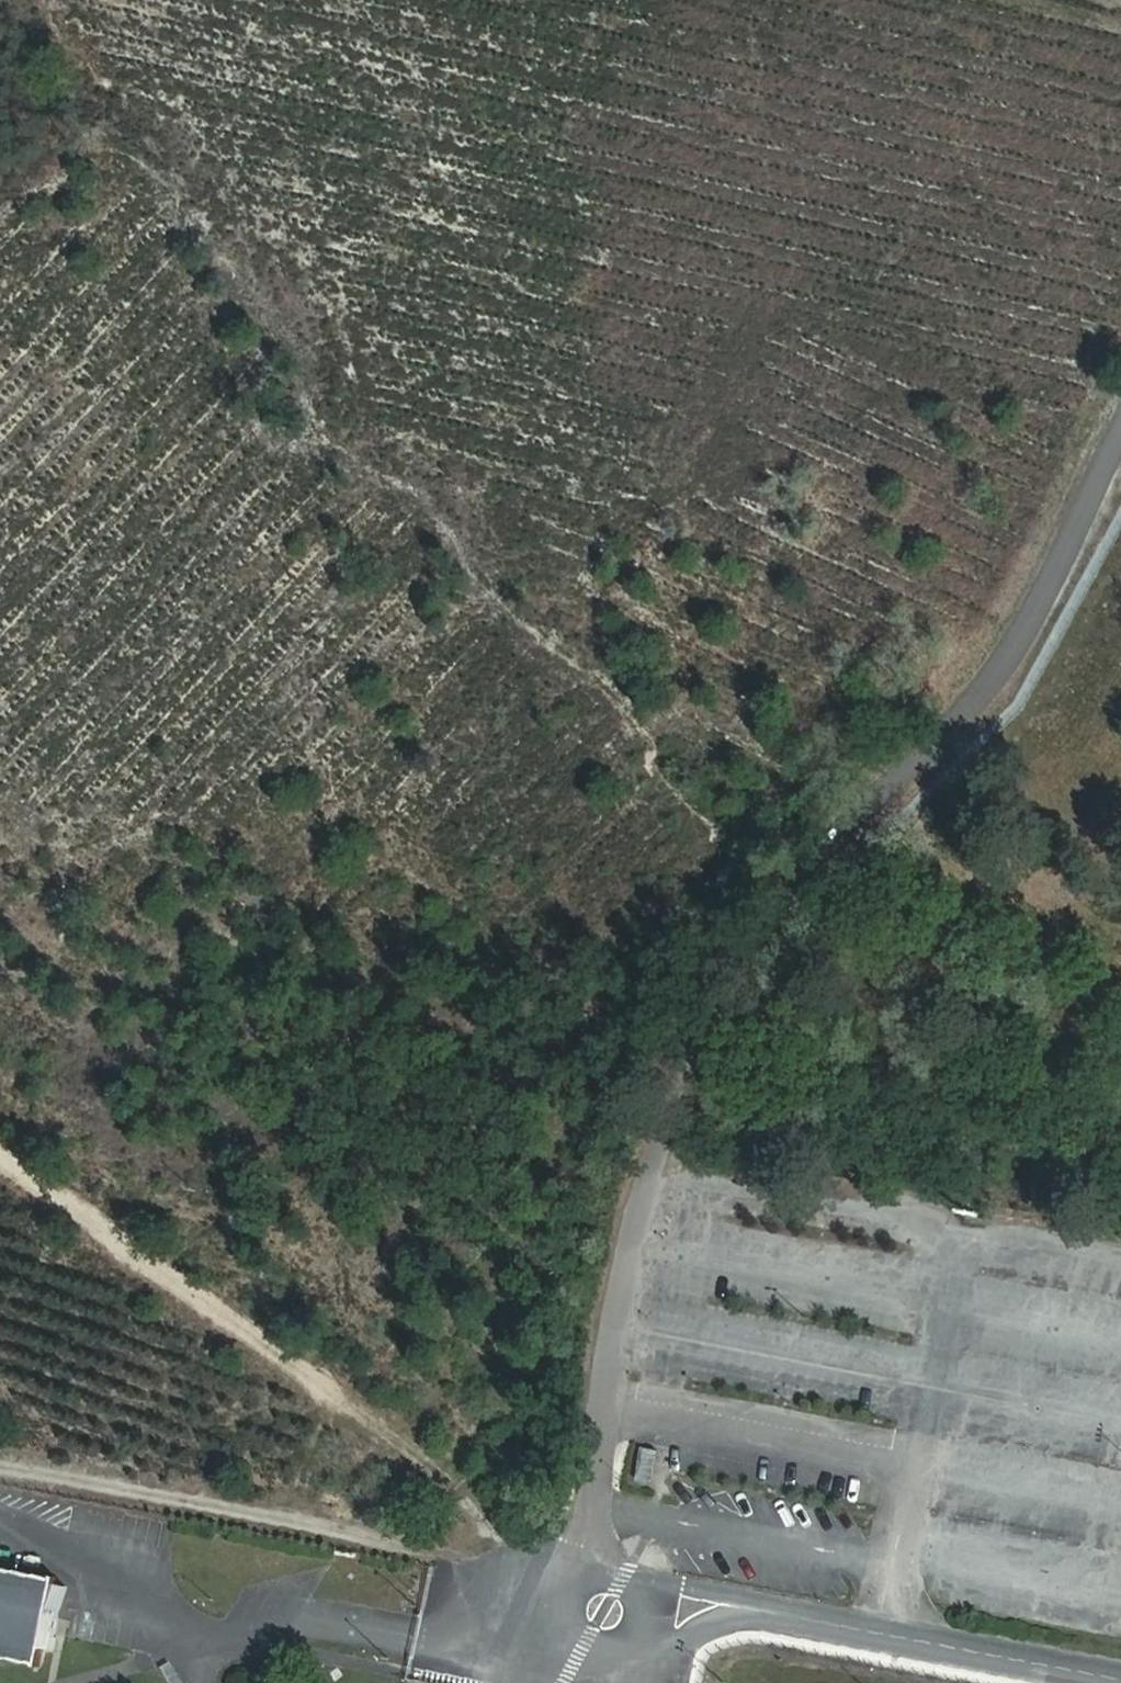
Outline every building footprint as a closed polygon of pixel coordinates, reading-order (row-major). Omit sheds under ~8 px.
[(656,1482),(660,1447),(641,1445),(638,1480),(656,1482)] [(45,1661),(63,1581),(0,1574),(0,1652),(45,1661)]
